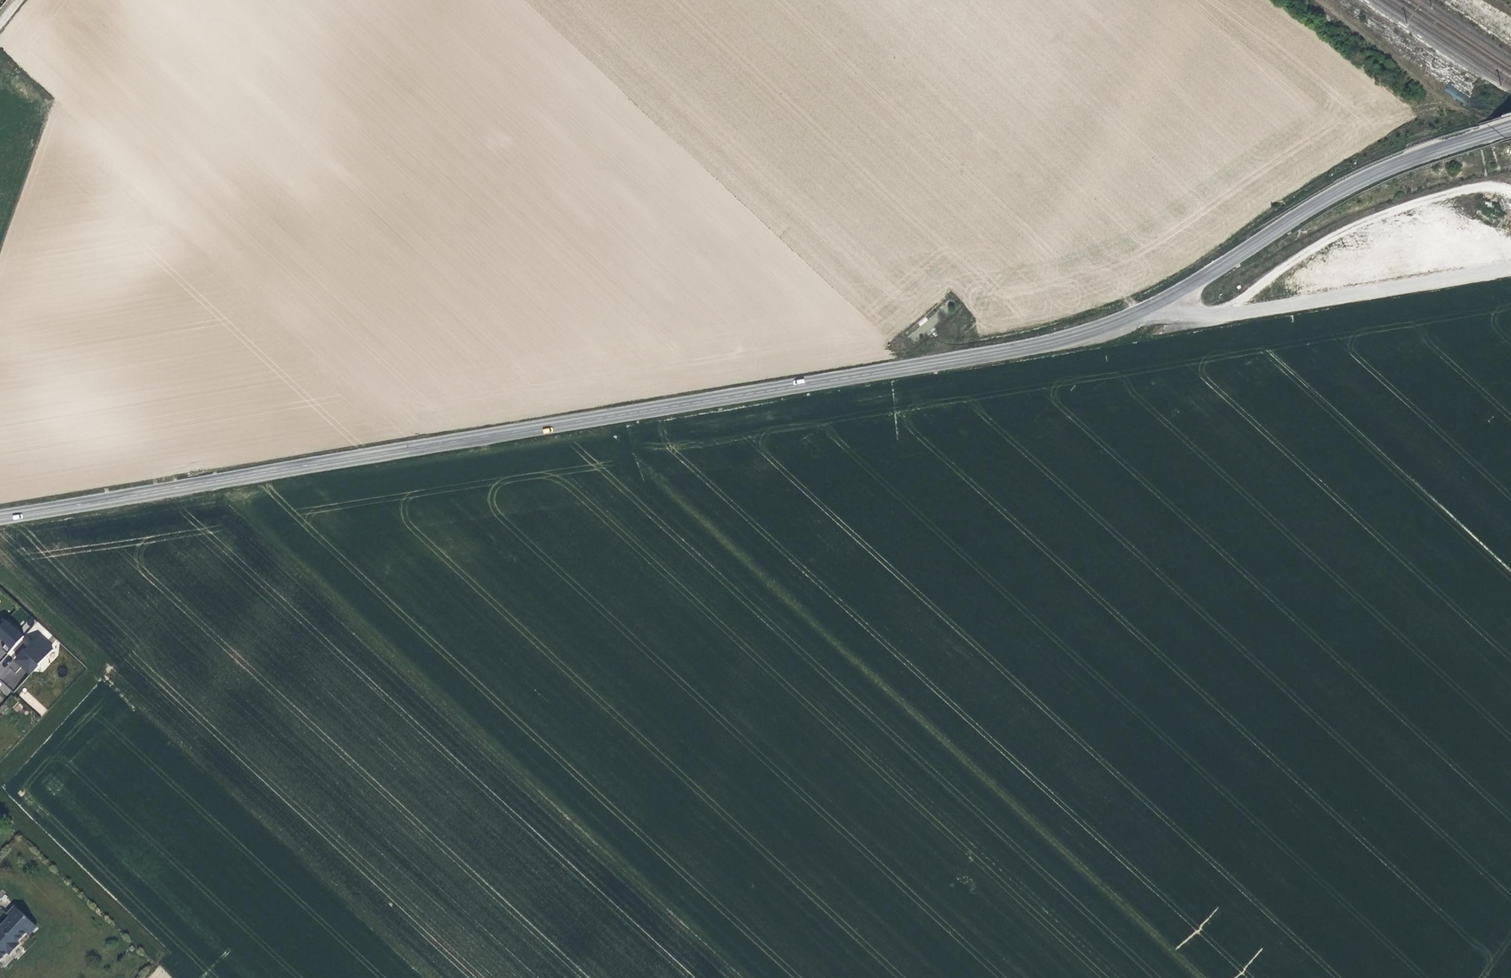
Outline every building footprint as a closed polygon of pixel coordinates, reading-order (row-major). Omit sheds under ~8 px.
[(7,619),(0,626),(0,636),(8,644),(14,650),(26,637),(7,619)] [(54,649),(40,635),(17,659),(23,666),(31,674),(54,649)] [(18,942),(28,932),(31,934),(38,927),(16,907),(9,914),(12,917),(0,929),(0,962),(9,953),(11,954),(20,944),(18,942)]
